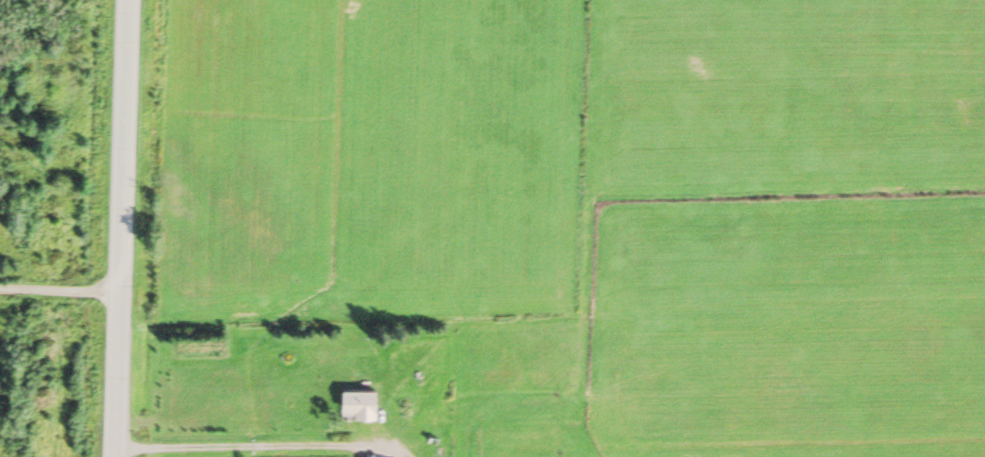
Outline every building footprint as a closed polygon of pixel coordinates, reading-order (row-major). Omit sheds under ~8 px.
[(373,385),(346,385),(346,406),(373,406),(373,385)]
